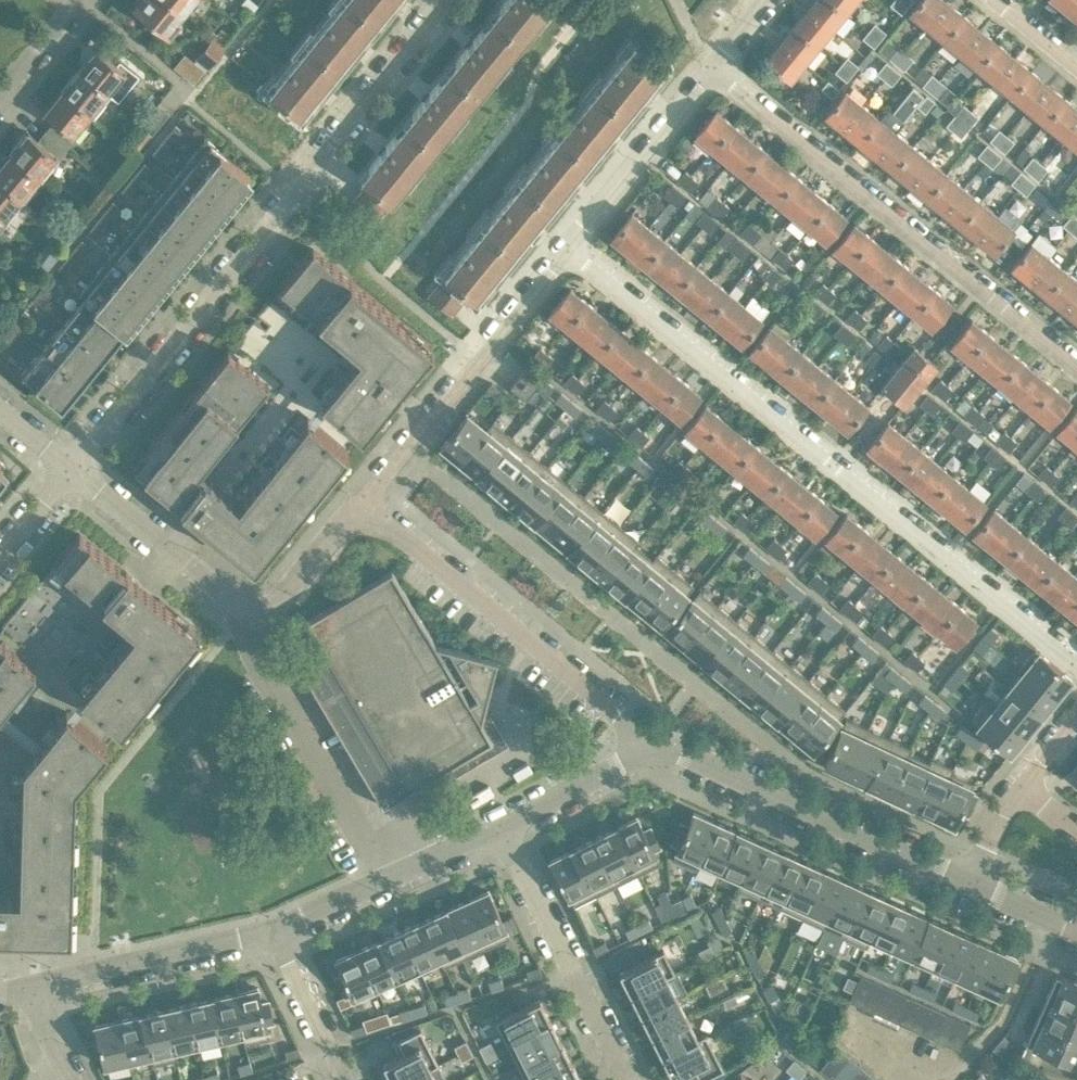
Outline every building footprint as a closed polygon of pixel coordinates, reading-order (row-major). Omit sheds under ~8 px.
[(185,12),(171,0),(136,0),(134,2),(136,4),(135,5),(169,34),(186,13),(185,12)] [(185,12),(195,0),(171,0),(185,12)] [(252,11),(258,5),(252,0),(242,0),(241,2),(252,11)] [(308,42),(339,68),(377,21),(351,0),(343,0),(308,42)] [(394,0),(351,0),(377,21),(394,0)] [(491,17),(522,42),(557,0),(505,0),(491,17)] [(807,9),(832,29),(846,12),(831,0),(814,0),(807,9)] [(846,12),(856,0),(831,0),(846,12)] [(900,0),(895,0),(892,5),(901,12),(907,5),(900,0)] [(945,0),(919,0),(909,12),(927,27),(947,2),(945,0)] [(1064,7),(1076,18),(1076,0),(1070,0),(1064,7)] [(964,15),(947,2),(927,27),(943,40),(964,15)] [(807,9),(794,25),(819,46),(832,29),(807,9)] [(981,29),(964,15),(943,40),(961,54),(981,29)] [(491,17),(476,36),(447,70),(479,95),(522,42),(491,17)] [(794,25),(780,42),(805,62),(819,46),(794,25)] [(876,25),(870,32),(879,39),(885,32),(876,25)] [(997,43),(981,29),(961,54),(977,68),(997,43)] [(879,39),(870,32),(865,38),(874,45),(879,39)] [(185,52),(175,65),(193,81),(225,44),(214,35),(194,59),(185,52)] [(897,63),(905,53),(888,38),(879,49),(897,63)] [(634,41),(595,89),(626,114),(665,67),(634,41)] [(339,68),(308,42),(269,90),(300,115),(339,68)] [(791,79),(805,62),(780,42),(766,59),(791,79)] [(1015,57),(997,43),(977,68),(994,82),(1015,57)] [(79,69),(80,70),(107,92),(125,70),(124,69),(124,70),(98,48),(97,47),(96,48),(97,49),(91,57),(89,57),(79,69)] [(905,53),(897,63),(904,68),(912,58),(905,53)] [(1031,70),(1015,57),(994,82),(1010,95),(1031,70)] [(848,59),(843,65),(851,73),(857,66),(848,59)] [(877,73),(885,79),(893,69),(886,63),(877,73)] [(851,73),(843,65),(837,72),(846,80),(851,73)] [(893,69),(885,79),(891,84),(899,74),(893,69)] [(61,90),(63,91),(90,114),(107,92),(80,70),(74,78),(72,78),(61,90)] [(447,70),(431,90),(404,123),(435,148),(479,95),(447,70)] [(1049,85),(1031,70),(1010,95),(1028,110),(1049,85)] [(932,75),(924,85),(931,91),(939,80),(932,75)] [(956,94),(946,86),(939,80),(931,91),(947,104),(956,94)] [(838,89),(829,82),(824,88),(833,96),(838,89)] [(912,84),(893,108),(903,116),(922,93),(912,84)] [(1065,98),(1049,85),(1028,110),(1045,123),(1065,98)] [(595,89),(558,134),(589,160),(626,114),(595,89)] [(845,90),(825,115),(843,129),(863,105),(845,90)] [(54,119),(46,129),(68,147),(77,137),(74,134),(90,114),(63,91),(57,99),(55,99),(44,112),(45,112),(46,112),(54,119)] [(927,96),(919,106),(925,112),(933,102),(927,96)] [(1065,98),(1045,123),(1062,137),(1076,119),(1076,108),(1065,98)] [(154,130),(169,112),(158,103),(143,121),(154,130)] [(863,105),(843,129),(859,143),(880,118),(863,105)] [(964,106),(956,116),(962,121),(971,111),(964,106)] [(713,149),(734,124),(716,110),(695,134),(713,149)] [(971,111),(962,121),(969,126),(977,116),(971,111)] [(948,125),(955,130),(962,121),(956,116),(948,125)] [(880,118),(859,143),(877,157),(897,132),(880,118)] [(1062,137),(1076,149),(1076,119),(1062,137)] [(139,149),(152,133),(154,130),(143,121),(128,140),(139,149)] [(962,121),(955,130),(962,135),(969,126),(962,121)] [(999,146),(1007,136),(1000,130),(999,131),(989,122),(982,131),(992,139),(992,140),(999,146)] [(177,137),(183,130),(175,123),(169,130),(177,137)] [(404,123),(388,143),(361,176),(367,182),(391,201),(392,202),(435,148),(404,123)] [(729,162),(750,137),(734,124),(713,149),(729,162)] [(10,153),(11,154),(39,176),(56,155),(59,158),(68,147),(46,129),(38,140),(29,132),(28,131),(27,132),(28,133),(22,141),(20,141),(10,153)] [(172,144),(177,137),(169,130),(163,137),(172,144)] [(897,132),(877,157),(893,170),(913,146),(897,132)] [(558,134),(521,180),(552,205),(589,160),(558,134)] [(1007,136),(999,146),(1005,151),(1013,141),(1007,136)] [(166,151),(172,144),(163,137),(158,144),(166,151)] [(745,175),(765,150),(750,137),(729,162),(745,175)] [(251,175),(222,151),(206,138),(189,158),(234,195),(234,196),(236,198),(243,189),(241,187),(251,175)] [(160,158),(166,151),(158,144),(152,151),(160,158)] [(913,146),(893,170),(910,185),(930,160),(913,146)] [(979,155),(986,161),(994,151),(987,146),(979,155)] [(761,188),(781,163),(765,150),(745,175),(761,188)] [(994,151),(986,161),(993,167),(1001,157),(994,151)] [(22,197),(39,176),(11,154),(5,162),(3,162),(0,165),(0,180),(22,197)] [(234,195),(189,158),(174,178),(219,214),(218,215),(220,217),(228,208),(225,206),(234,196),(234,195)] [(1034,158),(1026,168),(1032,173),(1040,163),(1034,158)] [(930,160),(910,185),(926,198),(946,173),(930,160)] [(146,175),(152,168),(144,161),(138,168),(146,175)] [(777,201),(797,176),(781,163),(761,188),(777,201)] [(1040,163),(1032,173),(1039,179),(1047,169),(1040,163)] [(140,182),(146,175),(138,168),(132,176),(140,182)] [(677,180),(683,185),(692,174),(686,169),(677,180)] [(946,173),(926,198),(944,213),(965,188),(946,173)] [(1014,183),(1020,188),(1028,179),(1021,173),(1014,183)] [(692,174),(683,185),(689,190),(698,179),(692,174)] [(135,189),(140,182),(132,176),(126,183),(135,189)] [(793,214),(813,189),(797,176),(777,201),(793,214)] [(219,214),(174,178),(158,197),(203,233),(202,234),(205,236),(212,227),(210,225),(218,215),(219,214)] [(1028,179),(1020,188),(1027,194),(1035,184),(1028,179)] [(8,221),(5,218),(22,197),(0,180),(0,230),(8,221)] [(552,205),(521,180),(483,225),(514,251),(552,205)] [(391,201),(367,182),(358,192),(383,212),(391,201)] [(129,196),(135,189),(126,183),(121,190),(129,196)] [(664,196),(670,202),(679,191),(673,185),(664,196)] [(965,188),(944,213),(960,226),(981,201),(965,188)] [(808,227),(829,202),(813,189),(793,214),(808,227)] [(679,191),(670,202),(675,205),(684,194),(679,191)] [(383,212),(358,192),(350,203),(374,223),(383,212)] [(709,206),(715,211),(724,200),(718,195),(709,206)] [(203,233),(158,197),(142,216),(187,253),(189,255),(196,246),(194,245),(202,234),(203,233)] [(115,214),(120,207),(112,200),(106,207),(115,214)] [(724,200),(715,211),(721,216),(730,205),(724,200)] [(981,201),(960,226),(978,240),(998,215),(981,201)] [(825,240),(846,215),(829,202),(808,227),(825,240)] [(109,221),(115,214),(106,207),(101,214),(109,221)] [(696,222),(702,228),(711,217),(705,211),(696,222)] [(612,237),(629,252),(649,227),(632,213),(612,237)] [(103,228),(109,221),(101,214),(95,221),(103,228)] [(998,215),(978,240),(994,253),(1014,228),(998,215)] [(1070,230),(1076,222),(1076,219),(1072,215),(1064,225),(1070,230)] [(187,253),(142,216),(127,235),(172,272),(171,272),(173,274),(181,266),(178,264),(187,253)] [(711,217),(702,228),(707,231),(716,221),(711,217)] [(98,235),(103,228),(95,221),(89,228),(98,235)] [(741,232),(747,237),(756,226),(750,221),(741,232)] [(834,247),(851,261),(871,236),(854,222),(834,247)] [(445,272),(470,293),(476,298),(514,251),(483,225),(445,272)] [(756,226),(747,237),(752,241),(761,230),(756,226)] [(649,227),(629,252),(645,265),(665,240),(649,227)] [(172,272),(127,235),(111,254),(156,291),(155,292),(158,294),(165,285),(163,283),(171,272),(172,272)] [(887,250),(871,236),(851,261),(867,274),(887,250)] [(83,252),(89,245),(81,238),(75,245),(83,252)] [(728,249),(734,254),(743,243),(737,238),(728,249)] [(665,240),(645,265),(661,278),(681,253),(665,240)] [(1029,281),(1049,256),(1031,242),(1011,267),(1029,281)] [(743,243),(734,254),(739,258),(748,247),(743,243)] [(78,259),(83,252),(75,245),(69,252),(78,259)] [(433,345),(421,336),(313,247),(280,287),(360,352),(330,388),(321,399),(362,432),(433,345)] [(773,258),(779,263),(788,252),(782,247),(773,258)] [(903,262),(887,250),(867,274),(883,287),(903,262)] [(72,266),(78,259),(69,252),(64,259),(72,266)] [(788,252),(779,263),(784,268),(793,257),(788,252)] [(681,253),(661,278),(677,291),(697,266),(681,253)] [(156,291),(111,254),(96,274),(140,310),(140,311),(142,313),(149,304),(147,302),(155,292),(156,291)] [(1045,295),(1066,270),(1049,256),(1029,281),(1045,295)] [(66,273),(72,266),(64,259),(58,266),(66,273)] [(919,276),(903,262),(883,287),(899,301),(919,276)] [(760,275),(766,280),(775,269),(769,264),(760,275)] [(697,266),(677,291),(693,304),(713,279),(697,266)] [(775,269),(766,280),(771,284),(780,273),(775,269)] [(1045,295),(1063,309),(1076,291),(1076,279),(1066,270),(1045,295)] [(470,293),(445,272),(445,273),(436,284),(461,304),(470,293)] [(140,310),(96,274),(79,294),(84,297),(124,330),(126,332),(134,323),(131,321),(140,311),(140,310)] [(935,289),(919,276),(899,301),(914,313),(935,289)] [(713,279),(693,304),(709,317),(729,292),(713,279)] [(41,304),(53,289),(45,282),(33,297),(41,304)] [(815,293),(821,297),(830,287),(824,282),(815,293)] [(461,304),(436,284),(428,294),(452,314),(461,304)] [(321,399),(330,388),(360,352),(280,287),(228,351),(269,384),(200,469),(238,500),(307,416),(348,449),(362,432),(321,399)] [(830,287),(821,297),(826,302),(835,291),(830,287)] [(567,327),(588,302),(570,288),(550,313),(567,327)] [(951,302),(935,289),(914,313),(931,327),(951,302)] [(11,306),(17,299),(6,290),(0,296),(0,297),(11,306)] [(1063,309),(1076,321),(1076,291),(1063,309)] [(729,292),(709,317),(725,330),(745,305),(729,292)] [(124,330),(84,297),(63,322),(104,355),(103,356),(105,358),(119,341),(116,339),(124,330)] [(802,309),(808,314),(817,303),(811,298),(802,309)] [(583,339),(603,315),(588,302),(567,327),(583,339)] [(817,303),(808,314),(813,318),(822,307),(817,303)] [(745,305),(725,330),(741,343),(761,318),(745,305)] [(20,329),(32,315),(24,308),(12,322),(20,329)] [(847,319),(853,323),(862,313),(856,308),(847,319)] [(862,313),(853,323),(858,328),(867,317),(862,313)] [(599,352),(619,328),(603,315),(583,339),(599,352)] [(988,332),(972,319),(951,344),(968,357),(988,332)] [(9,343),(20,329),(12,322),(1,336),(9,343)] [(104,355),(63,322),(43,347),(83,380),(82,381),(85,383),(98,366),(96,364),(103,356),(104,355)] [(834,335),(839,340),(848,329),(843,324),(834,335)] [(767,364),(787,339),(770,325),(749,350),(767,364)] [(615,366),(635,341),(619,328),(599,352),(615,366)] [(848,329),(839,340),(845,344),(854,333),(848,329)] [(984,370),(1004,345),(988,332),(968,357),(984,370)] [(879,345),(885,350),(894,339),(888,334),(879,345)] [(783,377),(803,353),(787,339),(767,364),(783,377)] [(894,339),(885,350),(890,354),(899,343),(894,339)] [(652,354),(635,341),(615,366),(631,379),(652,354)] [(1020,358),(1004,345),(984,370),(1000,383),(1020,358)] [(538,363),(547,352),(539,346),(530,356),(538,363)] [(905,403),(936,364),(914,346),(883,384),(905,403)] [(83,380),(43,347),(21,373),(62,406),(64,408),(78,392),(75,390),(82,381),(83,380)] [(874,350),(866,361),(871,366),(881,355),(874,350)] [(254,564),(300,507),(348,449),(307,416),(238,500),(200,469),(269,384),(228,351),(134,466),(254,564)] [(553,358),(547,352),(538,363),(544,368),(553,358)] [(798,390),(819,365),(803,353),(783,377),(798,390)] [(668,368),(652,354),(631,379),(648,393),(668,368)] [(881,355),(871,366),(877,370),(886,360),(881,355)] [(1036,371),(1020,358),(1000,383),(1016,396),(1036,371)] [(526,398),(542,378),(527,365),(510,385),(526,398)] [(815,403),(835,379),(819,365),(798,390),(815,403)] [(684,381),(668,368),(648,393),(664,406),(684,381)] [(1032,409),(1052,384),(1036,371),(1016,396),(1032,409)] [(569,388),(578,378),(571,372),(562,382),(569,388)] [(938,393),(947,382),(942,377),(933,389),(938,393)] [(585,383),(578,378),(569,388),(576,394),(585,383)] [(830,416),(851,391),(835,379),(815,403),(830,416)] [(545,396),(553,385),(546,380),(538,390),(545,396)] [(501,390),(491,381),(486,388),(496,396),(501,390)] [(700,394),(684,381),(664,406),(680,419),(700,394)] [(944,398),(953,387),(947,382),(938,393),(944,398)] [(1069,398),(1052,384),(1032,409),(1049,423),(1069,398)] [(847,430),(867,405),(851,391),(830,416),(847,430)] [(571,400),(561,392),(555,399),(566,407),(571,400)] [(919,405),(925,409),(934,398),(928,394),(919,405)] [(602,415),(611,404),(603,398),(594,409),(602,415)] [(934,398),(925,409),(931,414),(940,403),(934,398)] [(581,408),(571,400),(566,407),(576,415),(581,408)] [(617,410),(611,404),(602,415),(608,420),(617,410)] [(702,442),(722,417),(705,404),(685,429),(702,442)] [(964,415),(970,419),(979,408),(974,404),(964,415)] [(1074,443),(1076,439),(1076,406),(1057,430),(1074,443)] [(979,408),(970,419),(976,424),(985,413),(979,408)] [(460,461),(487,429),(468,413),(467,414),(441,445),(460,461)] [(717,455),(738,430),(722,417),(702,442),(717,455)] [(951,430),(957,435),(966,424),(960,419),(951,430)] [(479,476),(511,436),(493,421),(487,429),(460,461),(479,476)] [(608,430),(597,421),(592,428),(602,437),(608,430)] [(888,421),(867,446),(884,460),(904,435),(888,421)] [(966,424),(957,435),(963,440),(972,428),(966,424)] [(635,442),(644,431),(636,425),(627,436),(635,442)] [(618,438),(608,430),(602,437),(612,445),(618,438)] [(754,444),(738,430),(717,455),(734,468),(754,444)] [(996,441),(1002,445),(1011,434),(1006,430),(996,441)] [(649,435),(644,431),(635,442),(640,446),(649,435)] [(1014,443),(1017,439),(1011,434),(1002,445),(1015,456),(1021,448),(1014,443)] [(904,435),(884,460),(900,473),(920,448),(904,435)] [(497,491),(530,451),(511,436),(479,476),(497,491)] [(770,457),(754,444),(734,468),(750,482),(770,457)] [(984,456),(990,461),(998,450),(993,445),(984,456)] [(920,448),(900,473),(916,486),(936,461),(920,448)] [(998,450),(990,461),(995,465),(1004,454),(998,450)] [(515,506),(548,466),(530,451),(497,491),(515,506)] [(644,459),(634,451),(628,458),(638,466),(644,459)] [(681,457),(672,468),(677,472),(686,462),(681,457)] [(787,470),(770,457),(750,482),(767,495),(787,470)] [(9,476),(1,469),(5,463),(0,459),(0,487),(9,476)] [(654,468),(644,459),(638,466),(648,475),(654,468)] [(936,461),(916,486),(932,499),(952,474),(936,461)] [(686,462),(677,472),(683,477),(692,467),(686,462)] [(1038,475),(1044,480),(1053,469),(1048,464),(1038,475)] [(533,520),(566,480),(548,466),(515,506),(533,520)] [(1053,469),(1044,480),(1050,485),(1059,474),(1053,469)] [(803,483),(787,470),(767,495),(782,508),(803,483)] [(952,474),(932,499),(948,512),(968,487),(952,474)] [(551,535),(584,495),(566,480),(533,520),(551,535)] [(1026,491),(1032,495),(1041,484),(1035,480),(1026,491)] [(680,489),(670,481),(664,488),(674,496),(680,489)] [(819,496),(803,483),(782,508),(799,521),(819,496)] [(704,495),(709,499),(718,488),(713,484),(704,495)] [(1041,484),(1032,495),(1038,500),(1047,489),(1041,484)] [(968,487),(948,512),(965,526),(985,501),(968,487)] [(718,488),(709,499),(714,503),(723,492),(718,488)] [(690,497),(680,489),(674,496),(684,504),(690,497)] [(569,550),(602,510),(584,495),(551,535),(569,550)] [(835,510),(819,496),(799,521),(815,535),(835,510)] [(1064,522),(1073,511),(1067,506),(1058,517),(1064,522)] [(990,546),(1010,521),(994,508),(973,533),(990,546)] [(587,565),(620,525),(602,510),(569,550),(587,565)] [(706,511),(701,518),(711,526),(716,519),(706,511)] [(1076,518),(1076,514),(1073,511),(1064,522),(1069,527),(1076,518)] [(743,512),(734,523),(740,528),(749,517),(743,512)] [(826,538),(843,552),(863,527),(846,513),(826,538)] [(749,517),(740,528),(746,532),(755,521),(749,517)] [(716,519),(711,526),(721,534),(726,527),(716,519)] [(1010,521),(990,546),(1007,560),(1027,535),(1010,521)] [(606,580),(635,544),(638,540),(620,525),(587,565),(606,580)] [(859,565),(879,540),(863,527),(843,552),(859,565)] [(122,725),(200,631),(124,568),(88,539),(80,533),(57,559),(0,630),(0,931),(71,934),(76,782),(110,741),(122,725)] [(1027,535),(1007,560),(1022,573),(1043,548),(1027,535)] [(775,538),(766,549),(772,554),(781,543),(775,538)] [(875,578),(896,553),(879,540),(859,565),(875,578)] [(781,543),(772,554),(778,559),(787,548),(781,543)] [(624,595),(653,559),(635,544),(606,580),(624,595)] [(749,546),(744,553),(754,561),(759,554),(749,546)] [(1043,548),(1022,573),(1038,586),(1059,561),(1043,548)] [(911,566),(896,553),(875,578),(890,591),(911,566)] [(759,554),(754,561),(764,570),(769,563),(759,554)] [(642,610),(675,570),(656,555),(653,559),(624,595),(642,610)] [(1059,561),(1038,586),(1054,599),(1074,574),(1059,561)] [(928,580),(911,566),(890,591),(908,605),(928,580)] [(482,721),(491,686),(497,660),(436,644),(392,569),(298,625),(291,651),(383,805),(481,747),(487,743),(493,740),(482,721)] [(661,625),(694,585),(675,570),(642,610),(661,625)] [(809,583),(814,588),(823,576),(818,572),(809,583)] [(1054,599),(1070,612),(1076,603),(1076,576),(1074,574),(1054,599)] [(786,576),(780,583),(790,591),(796,584),(786,576)] [(823,576),(814,588),(820,592),(829,581),(823,576)] [(943,592),(928,580),(908,605),(923,617),(943,592)] [(796,584),(790,591),(800,599),(806,592),(796,584)] [(685,645),(718,605),(699,589),(666,629),(685,645)] [(847,613),(855,603),(839,589),(830,600),(847,613)] [(959,606),(943,592),(923,617),(939,630),(959,606)] [(855,603),(847,613),(852,617),(860,607),(855,603)] [(703,660),(736,620),(718,605),(685,645),(703,660)] [(822,606),(816,613),(826,621),(832,614),(822,606)] [(976,619),(959,606),(939,630),(956,644),(976,619)] [(832,614),(826,621),(836,629),(842,622),(832,614)] [(721,675),(754,635),(736,620),(703,660),(721,675)] [(874,636),(879,640),(888,629),(883,625),(874,636)] [(991,626),(982,637),(989,642),(998,632),(991,626)] [(888,629),(879,640),(885,644),(893,633),(888,629)] [(739,690),(772,650),(754,635),(721,675),(739,690)] [(858,635),(852,642),(863,651),(868,644),(858,635)] [(982,637),(974,647),(981,652),(989,642),(982,637)] [(989,642),(981,652),(983,653),(995,664),(1003,654),(991,643),(989,642)] [(868,644),(863,651),(873,659),(876,654),(878,652),(868,644)] [(758,704),(790,664),(772,650),(739,690),(758,704)] [(914,651),(906,661),(911,665),(919,655),(914,651)] [(1071,677),(1039,651),(1023,670),(1055,696),(1057,694),(1060,690),(1071,677)] [(919,655),(911,665),(916,670),(925,659),(919,655)] [(885,662),(872,679),(888,691),(896,681),(901,674),(885,662)] [(961,663),(952,673),(959,678),(968,668),(961,663)] [(776,719),(809,679),(790,664),(758,704),(776,719)] [(1055,696),(1023,670),(1008,688),(1040,714),(1055,696)] [(952,673),(944,683),(951,688),(959,678),(952,673)] [(901,674),(896,681),(905,689),(911,682),(901,674)] [(794,734),(827,694),(809,679),(776,719),(794,734)] [(1040,714),(1008,688),(994,706),(1026,733),(1033,724),(1036,720),(1040,714)] [(925,693),(919,700),(929,709),(935,702),(925,693)] [(813,750),(846,710),(827,694),(794,734),(813,750)] [(935,702),(929,709),(939,717),(945,710),(935,702)] [(1026,733),(994,706),(978,725),(1010,752),(1018,742),(1021,738),(1026,733)] [(846,774),(868,727),(846,717),(824,764),(846,774)] [(973,732),(962,724),(956,732),(966,741),(973,732)] [(868,784),(890,737),(868,727),(846,774),(868,784)] [(976,749),(983,740),(973,732),(966,741),(976,749)] [(889,794),(909,752),(911,747),(890,737),(868,784),(889,794)] [(910,804),(930,761),(909,752),(889,794),(910,804)] [(931,814),(951,771),(953,767),(932,757),(930,761),(910,804),(931,814)] [(966,813),(975,794),(969,791),(973,782),(951,771),(931,814),(954,824),(960,810),(966,813)] [(716,821),(694,811),(687,825),(681,822),(672,841),(679,844),(677,848),(699,859),(716,822),(716,821)] [(657,846),(648,828),(642,831),(635,817),(613,828),(631,865),(653,854),(651,849),(657,846)] [(721,868),(738,831),(716,821),(716,822),(699,859),(721,868)] [(631,865),(613,828),(592,838),(610,875),(631,865)] [(742,878),(759,840),(738,831),(721,868),(742,878)] [(610,875),(592,838),(571,849),(589,886),(610,875)] [(763,888),(780,850),(759,840),(742,878),(763,888)] [(589,886),(571,849),(549,860),(567,897),(589,886)] [(785,897),(802,860),(780,850),(763,888),(785,897)] [(806,907),(823,869),(802,860),(785,897),(806,907)] [(827,917),(844,879),(823,869),(806,907),(827,917)] [(849,926),(866,889),(844,879),(827,917),(849,926)] [(505,927),(488,889),(466,899),(483,937),(505,927)] [(870,936),(887,899),(866,889),(849,926),(870,936)] [(672,902),(666,890),(656,895),(662,907),(672,902)] [(697,904),(692,894),(680,900),(685,910),(697,904)] [(483,937),(466,899),(444,909),(462,947),(483,937)] [(891,946),(908,908),(887,899),(870,936),(891,946)] [(678,914),(672,902),(662,907),(668,918),(678,914)] [(725,916),(719,904),(709,909),(715,921),(725,916)] [(913,956),(930,918),(908,908),(891,946),(913,956)] [(462,947),(444,909),(423,919),(440,956),(462,947)] [(730,928),(725,916),(715,921),(721,933),(730,928)] [(650,927),(646,917),(634,923),(639,933),(650,927)] [(934,965),(951,928),(930,918),(913,956),(934,965)] [(440,956),(423,919),(402,929),(419,966),(440,956)] [(639,933),(634,923),(622,929),(627,938),(639,933)] [(955,975),(972,937),(951,928),(934,965),(955,975)] [(419,966),(402,929),(391,934),(384,937),(380,938),(398,976),(400,981),(421,971),(419,966)] [(715,937),(705,941),(707,945),(709,944),(713,951),(721,947),(715,937)] [(977,985),(994,947),(972,937),(955,975),(977,985)] [(398,976),(380,938),(377,940),(370,943),(359,948),(376,986),(398,976)] [(608,948),(603,938),(591,944),(596,954),(608,948)] [(713,951),(709,944),(707,945),(698,950),(701,957),(713,951)] [(760,959),(754,947),(744,952),(750,964),(760,959)] [(999,995),(1016,957),(994,947),(977,985),(999,995)] [(376,986),(359,948),(355,950),(337,958),(341,967),(343,972),(337,975),(346,994),(352,991),(356,1000),(378,990),(376,986)] [(630,993),(667,974),(675,971),(664,950),(619,972),(630,993)] [(717,958),(713,951),(701,957),(705,964),(717,958)] [(765,971),(760,959),(750,964),(756,976),(765,971)] [(878,975),(883,965),(871,960),(866,970),(878,975)] [(542,973),(537,963),(526,967),(529,977),(542,973)] [(890,980),(894,971),(883,965),(878,975),(890,980)] [(677,995),(667,974),(630,993),(641,1014),(677,995)] [(1063,975),(1062,977),(1056,974),(1019,1054),(1052,1079),(1076,1079),(1076,981),(1063,975)] [(504,986),(500,975),(488,979),(491,990),(504,986)] [(861,975),(850,1000),(861,1005),(872,980),(861,975)] [(921,994),(925,985),(913,979),(909,989),(921,994)] [(872,980),(861,1005),(873,1011),(884,985),(872,980)] [(768,998),(778,994),(774,982),(763,986),(768,998)] [(896,990),(884,985),(873,1011),(884,1016),(896,990)] [(933,1000),(937,990),(925,985),(921,994),(933,1000)] [(272,1021),(268,1000),(261,1002),(260,995),(258,986),(238,991),(234,992),(244,1037),(245,1042),(269,1037),(266,1022),(272,1021)] [(471,996),(468,986),(455,990),(459,1000),(471,996)] [(734,993),(730,986),(719,992),(722,999),(734,993)] [(459,1000),(455,990),(443,994),(446,1004),(459,1000)] [(896,990),(884,1016),(896,1021),(907,995),(896,990)] [(244,1037),(234,992),(222,995),(215,996),(211,997),(221,1043),(244,1037)] [(738,1001),(734,993),(722,999),(726,1006),(738,1001)] [(688,1016),(677,995),(641,1014),(651,1035),(688,1016)] [(920,1001),(907,995),(896,1021),(908,1027),(920,1001)] [(221,1043),(211,997),(207,998),(200,1000),(188,1003),(197,1043),(199,1048),(221,1043)] [(550,1020),(539,998),(495,1020),(506,1042),(550,1020)] [(963,1014),(967,1004),(956,999),(951,1009),(963,1014)] [(429,1010),(426,1000),(413,1004),(417,1014),(429,1010)] [(932,1007),(920,1001),(908,1027),(921,1032),(932,1007)] [(197,1043),(188,1003),(176,1005),(169,1007),(165,1008),(175,1048),(197,1043)] [(417,1014),(413,1004),(401,1008),(404,1018),(417,1014)] [(975,1019),(979,1010),(967,1004),(963,1014),(975,1019)] [(944,1012),(932,1007),(921,1032),(932,1037),(944,1012)] [(175,1048),(165,1008),(153,1011),(146,1012),(142,1013),(153,1058),(154,1064),(177,1058),(175,1048)] [(944,1012),(932,1037),(944,1043),(956,1017),(944,1012)] [(153,1058),(142,1013),(138,1014),(132,1016),(120,1018),(130,1064),(153,1058)] [(748,1022),(745,1014),(733,1020),(737,1027),(748,1022)] [(699,1037),(688,1016),(651,1035),(662,1056),(699,1037)] [(970,1024),(956,1017),(944,1043),(958,1049),(970,1024)] [(130,1064),(120,1018),(116,1019),(96,1024),(98,1033),(106,1069),(130,1064)] [(517,1063),(561,1040),(550,1020),(506,1042),(517,1063)] [(366,1031),(364,1023),(350,1027),(354,1035),(366,1031)] [(420,1028),(397,1040),(404,1053),(392,1059),(383,1063),(392,1079),(403,1079),(437,1063),(420,1028)] [(801,1051),(807,1044),(789,1029),(783,1035),(801,1051)] [(699,1037),(662,1056),(673,1078),(694,1067),(700,1079),(701,1079),(724,1069),(706,1033),(699,1037)] [(1028,1068),(1003,1048),(1008,1038),(1003,1035),(993,1049),(1023,1074),(1028,1068)] [(473,1055),(465,1040),(454,1046),(461,1060),(473,1055)] [(572,1061),(561,1040),(517,1063),(526,1079),(535,1079),(572,1061)] [(498,1055),(491,1041),(479,1047),(486,1061),(498,1055)] [(301,1053),(297,1045),(285,1049),(287,1058),(301,1053)] [(838,1047),(820,1068),(833,1079),(850,1057),(838,1047)] [(833,1079),(835,1079),(849,1079),(861,1066),(850,1057),(833,1079)] [(792,1073),(800,1064),(794,1058),(786,1068),(792,1073)] [(253,1069),(250,1061),(237,1065),(240,1073),(253,1069)] [(572,1061),(535,1079),(581,1079),(572,1061)] [(437,1063),(403,1079),(446,1079),(437,1063)] [(798,1079),(806,1069),(800,1064),(792,1073),(798,1079)] [(849,1079),(867,1079),(871,1074),(861,1066),(849,1079)] [(218,1071),(205,1075),(207,1079),(219,1079),(221,1079),(218,1071)]
